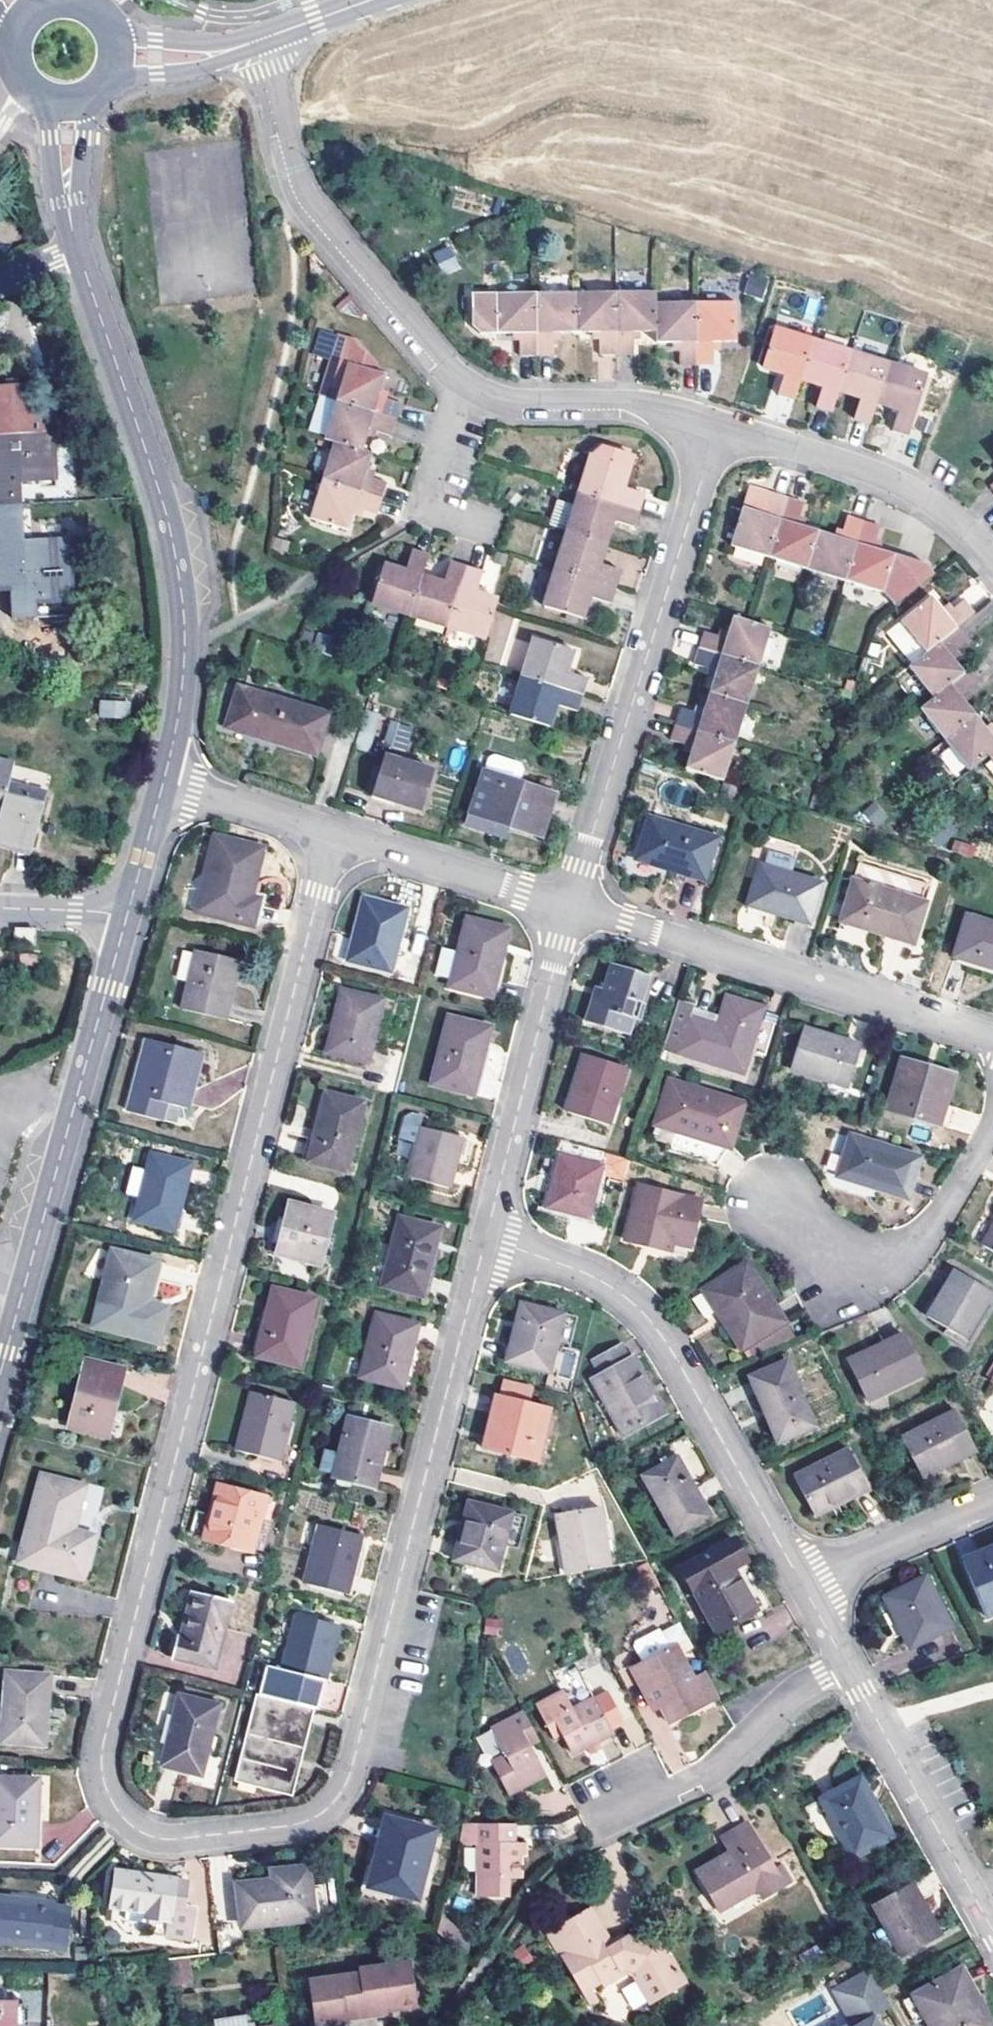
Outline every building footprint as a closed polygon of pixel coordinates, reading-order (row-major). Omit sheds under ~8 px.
[(452,246),(434,251),(441,275),(459,270),(452,246)] [(774,276),(760,271),(754,289),(769,294),(774,276)] [(618,292),(619,353),(635,352),(636,332),(659,331),(659,303),(658,291),(618,292)] [(578,293),(579,332),(601,332),(602,353),(619,353),(618,292),(578,293)] [(538,294),(539,355),(557,354),(556,333),(579,332),(578,293),(538,294)] [(482,334),(499,333),(522,333),(522,355),(539,355),(538,294),(497,295),(474,296),(474,327),(482,334)] [(352,298),(335,306),(340,316),(357,309),(352,298)] [(659,331),(659,343),(683,343),(684,364),(700,364),(699,302),(659,303),(659,331)] [(699,302),(700,364),(717,364),(718,342),(738,341),(738,302),(699,302)] [(806,376),(818,338),(780,325),(767,363),(787,370),(781,390),(799,396),(806,376)] [(349,361),(376,370),(378,363),(357,338),(340,332),(320,394),(336,400),(349,361)] [(818,338),(806,376),(825,382),(819,402),(836,407),(843,388),(856,349),(818,338)] [(882,401),(894,362),(856,349),(843,388),(863,394),(857,414),(876,420),(882,401)] [(349,361),(336,400),(396,419),(402,403),(380,396),(387,374),(376,370),(349,361)] [(894,362),(882,401),(903,408),(898,426),(915,432),(933,374),(894,362)] [(53,480),(51,421),(40,413),(32,413),(31,384),(0,385),(0,496),(17,495),(17,481),(53,480)] [(391,435),(396,419),(336,400),(324,437),(333,441),(362,450),(370,428),(391,435)] [(364,474),(372,453),(362,450),(333,441),(321,480),(380,498),(386,482),(364,474)] [(594,456),(591,455),(580,493),(639,511),(643,495),(622,488),(629,467),(626,466),(629,455),(602,447),(594,456)] [(375,514),(380,498),(321,480),(309,517),(346,529),(353,508),(375,514)] [(772,560),(790,500),(758,490),(748,495),(744,509),(733,548),(772,560)] [(639,511),(580,493),(568,531),(606,543),(612,522),(633,529),(639,511)] [(790,500),(772,560),(810,571),(821,533),(798,527),(804,505),(790,500)] [(15,589),(16,616),(40,616),(39,603),(75,601),(75,594),(72,538),(19,540),(17,503),(0,504),(0,589),(15,589)] [(849,583),(867,523),(849,517),(842,539),(821,533),(810,571),(849,583)] [(867,523),(849,583),(886,594),(901,605),(937,576),(928,565),(897,556),(876,549),(882,528),(867,523)] [(599,565),(606,543),(568,531),(556,569),(615,588),(620,571),(599,565)] [(422,578),(429,557),(413,552),(405,573),(384,567),(373,604),(410,615),(422,578)] [(449,628),(467,569),(451,564),(444,585),(422,578),(410,615),(449,628)] [(467,569),(449,628),(487,639),(496,611),(499,602),(477,595),(483,574),(467,569)] [(615,588),(556,569),(544,607),(582,619),(589,598),(609,604),(615,588)] [(39,603),(40,616),(72,614),(72,624),(92,624),(90,594),(75,594),(75,601),(39,603)] [(961,630),(978,617),(965,601),(950,614),(936,597),(904,623),(930,655),(961,630)] [(706,632),(702,649),(761,667),(773,630),(753,624),(734,618),(727,639),(706,632)] [(904,623),(890,634),(916,667),(930,655),(904,623)] [(787,635),(773,630),(761,667),(775,672),(787,635)] [(914,668),(936,696),(966,671),(953,655),(970,641),(961,630),(930,655),(916,667),(914,668)] [(330,638),(316,634),(312,648),(326,653),(330,638)] [(534,641),(523,678),(582,696),(587,681),(565,674),(572,652),(534,641)] [(717,672),(710,694),(749,706),(761,667),(702,649),(696,665),(717,672)] [(949,738),(978,713),(964,695),(980,681),(970,668),(966,671),(936,696),(924,707),(949,738)] [(577,714),(582,696),(523,678),(511,716),(548,728),(555,707),(577,714)] [(315,753),(327,715),(240,686),(230,723),(280,738),(279,741),(315,753)] [(683,709),(677,726),(737,744),(749,706),(710,694),(703,716),(683,709)] [(123,719),(124,704),(97,702),(96,717),(123,719)] [(978,713),(949,738),(974,768),(992,754),(992,753),(992,730),(978,713)] [(383,744),(407,752),(414,727),(390,720),(383,744)] [(694,749),(687,771),(725,783),(737,744),(677,726),(672,742),(694,749)] [(953,775),(964,767),(948,746),(937,755),(953,775)] [(423,808),(435,769),(388,754),(375,794),(423,808)] [(49,792),(9,782),(13,763),(0,760),(0,798),(5,800),(0,819),(0,841),(34,850),(49,792)] [(542,837),(557,793),(486,770),(468,823),(496,833),(500,823),(542,837)] [(874,801),(862,813),(876,827),(888,815),(874,801)] [(703,878),(717,835),(649,815),(637,857),(703,878)] [(198,907),(252,921),(259,898),(249,895),(264,847),(218,835),(198,907)] [(808,922),(821,881),(760,863),(748,903),(808,922)] [(925,944),(937,904),(864,881),(851,922),(925,944)] [(390,969),(406,909),(363,897),(348,957),(390,969)] [(493,995),(511,927),(470,916),(452,982),(493,995)] [(976,916),(964,959),(992,968),(992,922),(976,916)] [(38,943),(39,927),(20,926),(20,943),(38,943)] [(233,981),(230,980),(236,958),(194,947),(181,1004),(225,1017),(233,981)] [(603,988),(595,986),(586,1020),(625,1032),(629,1016),(636,1018),(638,1013),(650,974),(611,962),(603,988)] [(366,1063),(381,1000),(341,989),(325,1051),(366,1063)] [(727,995),(723,1013),(720,1024),(689,1015),(692,1004),(678,1001),(664,1046),(744,1069),(763,1005),(727,995)] [(720,1024),(723,1013),(692,1004),(689,1015),(720,1024)] [(625,1032),(586,1020),(584,1025),(639,1042),(647,1016),(638,1013),(636,1018),(629,1016),(625,1032)] [(472,1092),(489,1026),(449,1016),(432,1083),(472,1092)] [(847,1085),(860,1043),(802,1026),(789,1067),(847,1085)] [(143,1043),(177,1052),(178,1045),(145,1035),(143,1043)] [(151,1101),(166,1105),(185,1110),(201,1050),(178,1045),(177,1052),(143,1043),(126,1110),(148,1115),(151,1101)] [(608,1124),(626,1065),(585,1052),(567,1111),(608,1124)] [(886,1109),(937,1124),(943,1103),(953,1072),(902,1057),(886,1109)] [(722,1166),(743,1103),(669,1079),(655,1122),(676,1129),(670,1149),(722,1166)] [(345,1172),(363,1103),(324,1093),(306,1163),(345,1172)] [(151,1101),(148,1115),(162,1120),(166,1105),(151,1101)] [(953,1106),(943,1103),(937,1124),(947,1127),(953,1106)] [(449,1186),(462,1135),(421,1124),(408,1175),(449,1186)] [(900,1195),(912,1155),(848,1136),(836,1174),(900,1195)] [(606,1152),(562,1141),(559,1154),(602,1165),(606,1152)] [(140,1189),(149,1151),(129,1146),(119,1183),(140,1189)] [(173,1226),(190,1161),(149,1151),(140,1189),(133,1217),(173,1226)] [(630,1158),(606,1152),(602,1165),(601,1170),(625,1176),(630,1158)] [(601,1170),(602,1165),(559,1154),(546,1205),(587,1217),(601,1170)] [(691,1248),(704,1203),(640,1185),(624,1240),(669,1252),(672,1242),(691,1248)] [(320,1264),(333,1212),(288,1202),(276,1253),(320,1264)] [(423,1294),(440,1227),(400,1217),(383,1284),(423,1294)] [(979,1244),(992,1253),(992,1222),(979,1244)] [(146,1301),(157,1258),(111,1248),(92,1323),(156,1340),(165,1305),(146,1301)] [(740,1350),(782,1322),(744,1263),(702,1291),(740,1350)] [(962,1338),(990,1291),(953,1269),(924,1316),(962,1338)] [(298,1365),(314,1297),(274,1287),(256,1355),(298,1365)] [(704,1318),(714,1313),(702,1292),(692,1297),(704,1318)] [(550,1372),(564,1311),(523,1302),(518,1327),(513,1326),(505,1362),(550,1372)] [(402,1387),(418,1324),(375,1313),(359,1376),(402,1387)] [(867,1399),(920,1373),(901,1333),(874,1346),(877,1352),(851,1364),(867,1399)] [(620,1436),(662,1413),(631,1357),(626,1360),(618,1345),(589,1360),(597,1375),(589,1380),(620,1436)] [(848,1359),(851,1364),(877,1352),(874,1346),(848,1359)] [(70,1424),(107,1432),(123,1367),(85,1358),(70,1424)] [(777,1441),(813,1425),(785,1362),(749,1378),(777,1441)] [(332,1382),(322,1380),(319,1390),(330,1392),(332,1382)] [(509,1383),(505,1396),(534,1404),(537,1389),(509,1383)] [(278,1461),(294,1402),(252,1392),(237,1450),(278,1461)] [(481,1446),(488,1448),(501,1395),(494,1394),(481,1446)] [(505,1396),(501,1395),(488,1448),(537,1459),(549,1407),(534,1404),(505,1396)] [(943,1466),(973,1450),(953,1409),(899,1437),(918,1474),(941,1462),(943,1466)] [(374,1484),(389,1426),(349,1416),(334,1474),(338,1475),(353,1479),(374,1484)] [(836,1505),(867,1489),(846,1447),(792,1475),(812,1513),(834,1502),(836,1505)] [(672,1536),(709,1514),(677,1455),(638,1476),(672,1536)] [(41,1474),(22,1544),(86,1555),(91,1534),(71,1528),(82,1484),(41,1474)] [(351,1487),(353,1479),(338,1475),(336,1484),(351,1487)] [(216,1483),(210,1505),(216,1506),(207,1542),(251,1553),(266,1496),(216,1483)] [(496,1571),(511,1512),(468,1500),(453,1559),(496,1571)] [(216,1506),(210,1505),(201,1540),(207,1542),(216,1506)] [(553,1514),(563,1575),(565,1575),(587,1571),(604,1568),(593,1506),(553,1514)] [(346,1594),(360,1539),(319,1529),(305,1582),(346,1594)] [(681,1566),(695,1591),(716,1629),(768,1600),(732,1536),(686,1563),(681,1566)] [(19,1559),(80,1576),(86,1555),(22,1544),(19,1559)] [(963,1562),(982,1609),(992,1604),(992,1550),(963,1562)] [(910,1647),(951,1625),(924,1576),(883,1598),(910,1647)] [(214,1669),(231,1601),(193,1592),(181,1637),(176,1637),(171,1658),(214,1669)] [(992,1614),(992,1604),(982,1609),(986,1617),(992,1614)] [(311,1692),(315,1677),(324,1680),(338,1627),(296,1616),(282,1668),(285,1669),(281,1685),(311,1692)] [(672,1724),(722,1696),(705,1666),(692,1674),(679,1651),(693,1644),(681,1622),(667,1630),(665,1625),(630,1644),(640,1662),(631,1667),(652,1704),(658,1700),(672,1724)] [(44,1744),(49,1675),(7,1671),(2,1741),(44,1744)] [(585,1678),(582,1680),(572,1686),(563,1691),(538,1704),(557,1740),(565,1736),(575,1753),(579,1751),(614,1732),(585,1678)] [(236,1778),(281,1790),(289,1758),(298,1761),(312,1707),(259,1693),(236,1778)] [(202,1777),(219,1706),(179,1695),(160,1767),(202,1777)] [(543,1748),(528,1721),(496,1739),(510,1764),(498,1771),(514,1801),(545,1784),(530,1755),(533,1753),(543,1748)] [(530,1755),(545,1784),(549,1782),(533,1753),(530,1755)] [(290,1793),(298,1761),(289,1758),(281,1790),(290,1793)] [(854,1858),(892,1836),(859,1775),(820,1798),(854,1858)] [(37,1778),(0,1777),(0,1843),(36,1843),(37,1778)] [(416,1897),(435,1830),(386,1817),(370,1886),(416,1897)] [(776,1864),(746,1819),(720,1836),(732,1854),(722,1860),(720,1856),(697,1870),(722,1909),(759,1884),(766,1894),(793,1876),(782,1860),(776,1864)] [(514,1822),(479,1821),(479,1899),(500,1900),(501,1875),(519,1875),(519,1853),(519,1839),(513,1839),(514,1822)] [(285,1879),(273,1881),(239,1884),(242,1926),(314,1918),(308,1866),(284,1869),(285,1879)] [(271,1870),(273,1881),(285,1879),(284,1869),(271,1870)] [(175,1879),(175,1878),(116,1870),(111,1906),(147,1910),(145,1917),(168,1920),(166,1935),(190,1939),(196,1907),(183,1905),(187,1881),(175,1879)] [(931,1913),(913,1882),(873,1904),(886,1927),(874,1933),(889,1959),(900,1953),(902,1957),(938,1936),(927,1914),(931,1913)] [(0,1894),(0,1940),(63,1948),(70,1909),(53,1906),(54,1901),(0,1894)] [(583,1997),(593,1991),(602,1986),(604,1988),(627,1975),(624,1970),(636,1971),(640,1976),(636,1979),(653,2005),(688,1984),(671,1958),(668,1960),(657,1942),(641,1937),(642,1942),(629,1939),(612,1948),(590,1910),(547,1934),(583,1997)] [(530,1952),(526,1947),(515,1956),(519,1960),(530,1952)] [(530,1952),(519,1960),(527,1970),(538,1961),(530,1952)] [(184,1961),(170,1964),(173,1984),(187,1982),(184,1961)] [(344,2020),(366,2017),(365,2012),(385,2009),(386,2013),(391,2012),(418,2009),(410,1961),(358,1970),(359,1973),(311,1980),(318,2025),(324,2025),(338,2024),(344,2023),(344,2020)] [(857,1975),(834,1988),(854,2024),(851,2025),(884,2025),(878,2015),(894,2006),(884,1989),(872,1967),(857,1975)] [(916,1993),(934,2025),(988,2025),(969,1991),(975,1989),(962,1967),(916,1993)] [(593,1991),(583,1997),(589,2007),(599,2001),(593,1991)] [(16,2001),(0,2001),(0,2025),(16,2025),(16,2001)] [(385,2009),(365,2012),(366,2017),(367,2024),(387,2021),(386,2013),(385,2009)] [(246,2016),(212,2022),(213,2025),(248,2025),(246,2016)] [(344,2020),(344,2023),(345,2025),(354,2025),(367,2024),(366,2017),(344,2020)]
